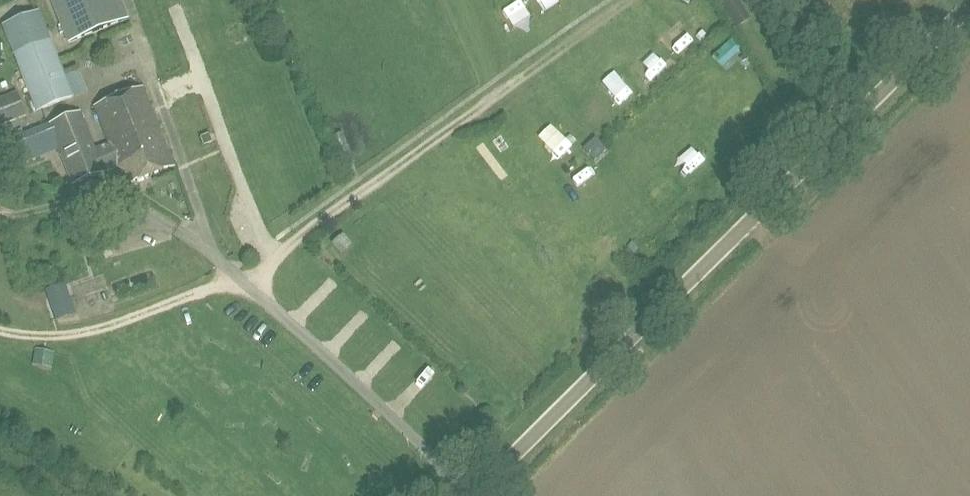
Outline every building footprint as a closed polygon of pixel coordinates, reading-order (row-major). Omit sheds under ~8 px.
[(120,0),(51,0),(68,42),(128,19),(120,0)] [(542,20),(531,0),(513,0),(507,3),(521,30),(542,20)] [(744,24),(737,13),(743,10),(737,0),(723,0),(720,2),(736,29),(744,24)] [(73,95),(39,10),(2,25),(36,111),(73,95)] [(125,185),(174,165),(143,87),(94,107),(109,144),(94,149),(103,172),(118,165),(125,185)] [(30,112),(21,89),(0,98),(0,125),(30,112)] [(103,172),(94,149),(79,113),(49,124),(49,122),(5,139),(12,154),(31,146),(35,153),(57,144),(73,184),(103,172)] [(606,149),(595,137),(582,149),(594,161),(606,149)] [(351,232),(337,237),(343,253),(357,247),(351,232)] [(56,320),(69,316),(66,309),(72,307),(65,284),(52,288),(55,296),(49,298),(56,320)] [(35,361),(49,363),(51,352),(37,350),(35,361)]
